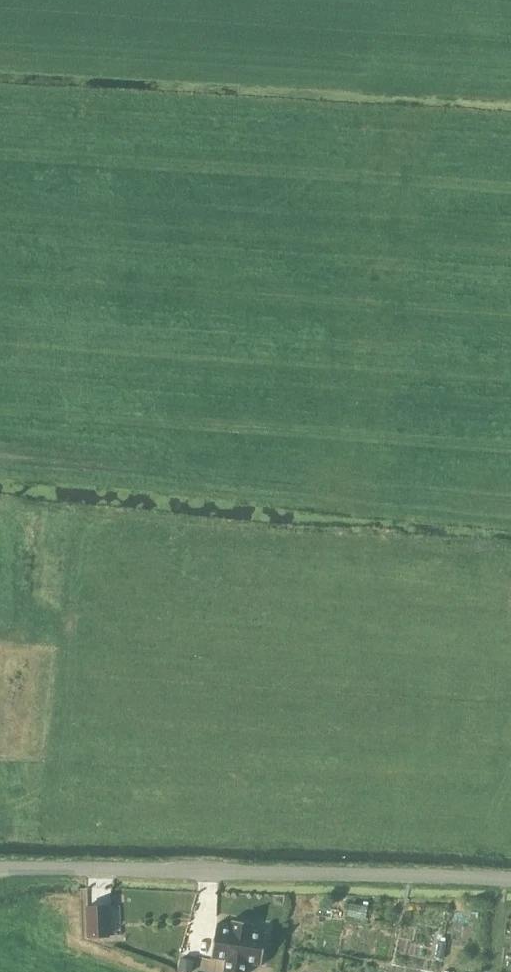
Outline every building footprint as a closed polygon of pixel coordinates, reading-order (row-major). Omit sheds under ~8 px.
[(90,937),(111,936),(110,906),(89,907),(90,937)] [(256,924),(233,920),(232,927),(219,924),(213,959),(227,961),(225,971),(248,971),(249,964),(263,967),(269,932),(255,930),(256,924)] [(179,971),(183,971),(194,971),(196,961),(182,958),(179,971)]
